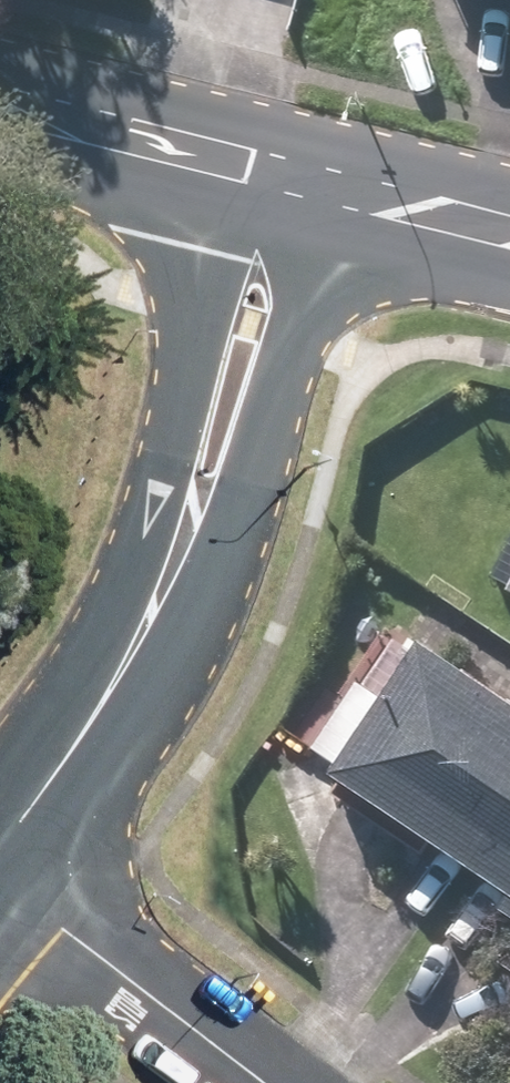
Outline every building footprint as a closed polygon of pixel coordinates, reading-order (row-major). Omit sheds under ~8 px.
[(499,572),(509,578),(509,550),(499,572)] [(443,631),(424,661),(394,642),(323,752),(509,872),(509,674),(443,631)]
